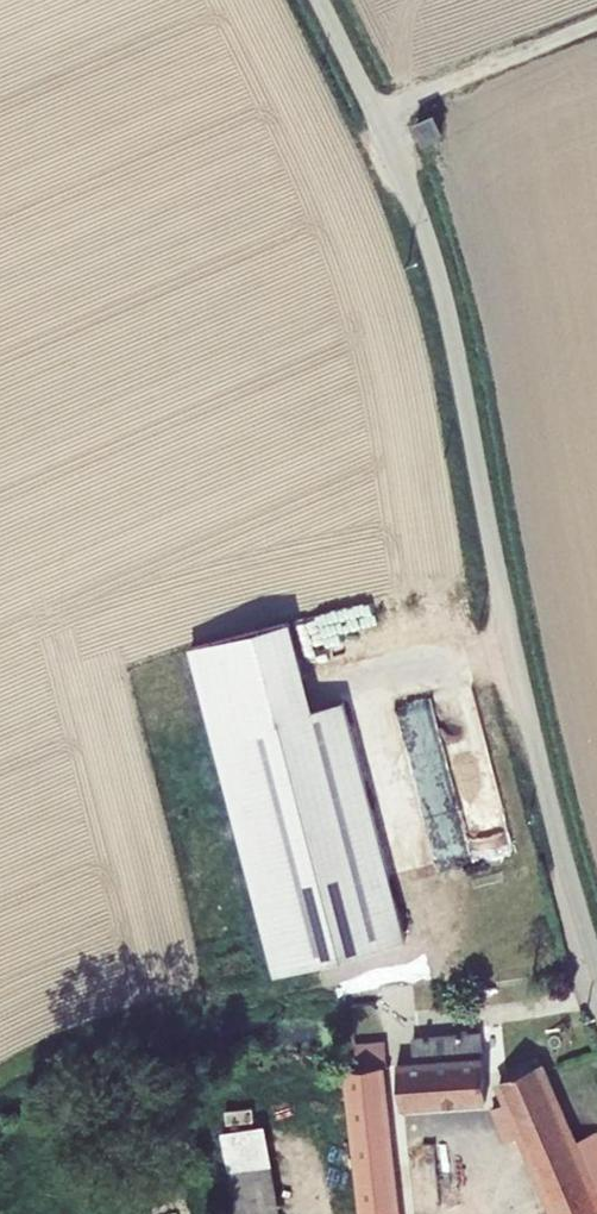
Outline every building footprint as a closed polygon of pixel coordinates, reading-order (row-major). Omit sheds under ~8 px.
[(291,620),(189,646),(274,975),(406,941),(343,699),(314,707),(291,620)] [(400,1107),(486,1100),(480,1032),(411,1038),(413,1060),(396,1061),(400,1107)] [(358,1213),(401,1213),(384,1062),(387,1061),(385,1040),(355,1042),(357,1066),(342,1068),(358,1213)] [(495,1085),(502,1102),(490,1107),(504,1141),(516,1135),(550,1213),(596,1213),(596,1137),(595,1131),(573,1141),(541,1066),(495,1085)] [(221,1131),(235,1213),(281,1213),(265,1123),(221,1131)]
